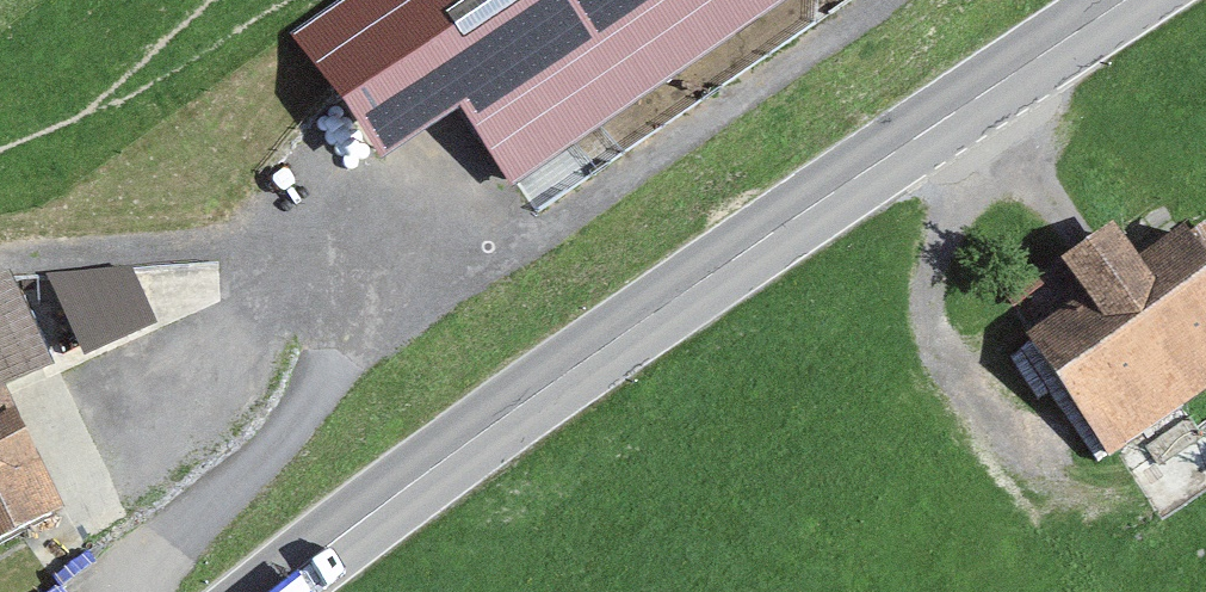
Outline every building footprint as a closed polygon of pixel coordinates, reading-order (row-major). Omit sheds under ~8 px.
[(287,39),(376,162),(459,111),(508,186),(793,0),(343,0),(287,39)] [(1080,269),(1101,301),(1037,341),(1118,468),(1205,412),(1205,241),(1175,261),(1151,224),(1080,269)] [(128,270),(45,278),(85,356),(151,326),(128,270)] [(0,287),(0,570),(92,528),(32,396),(72,378),(25,275),(0,287)]
